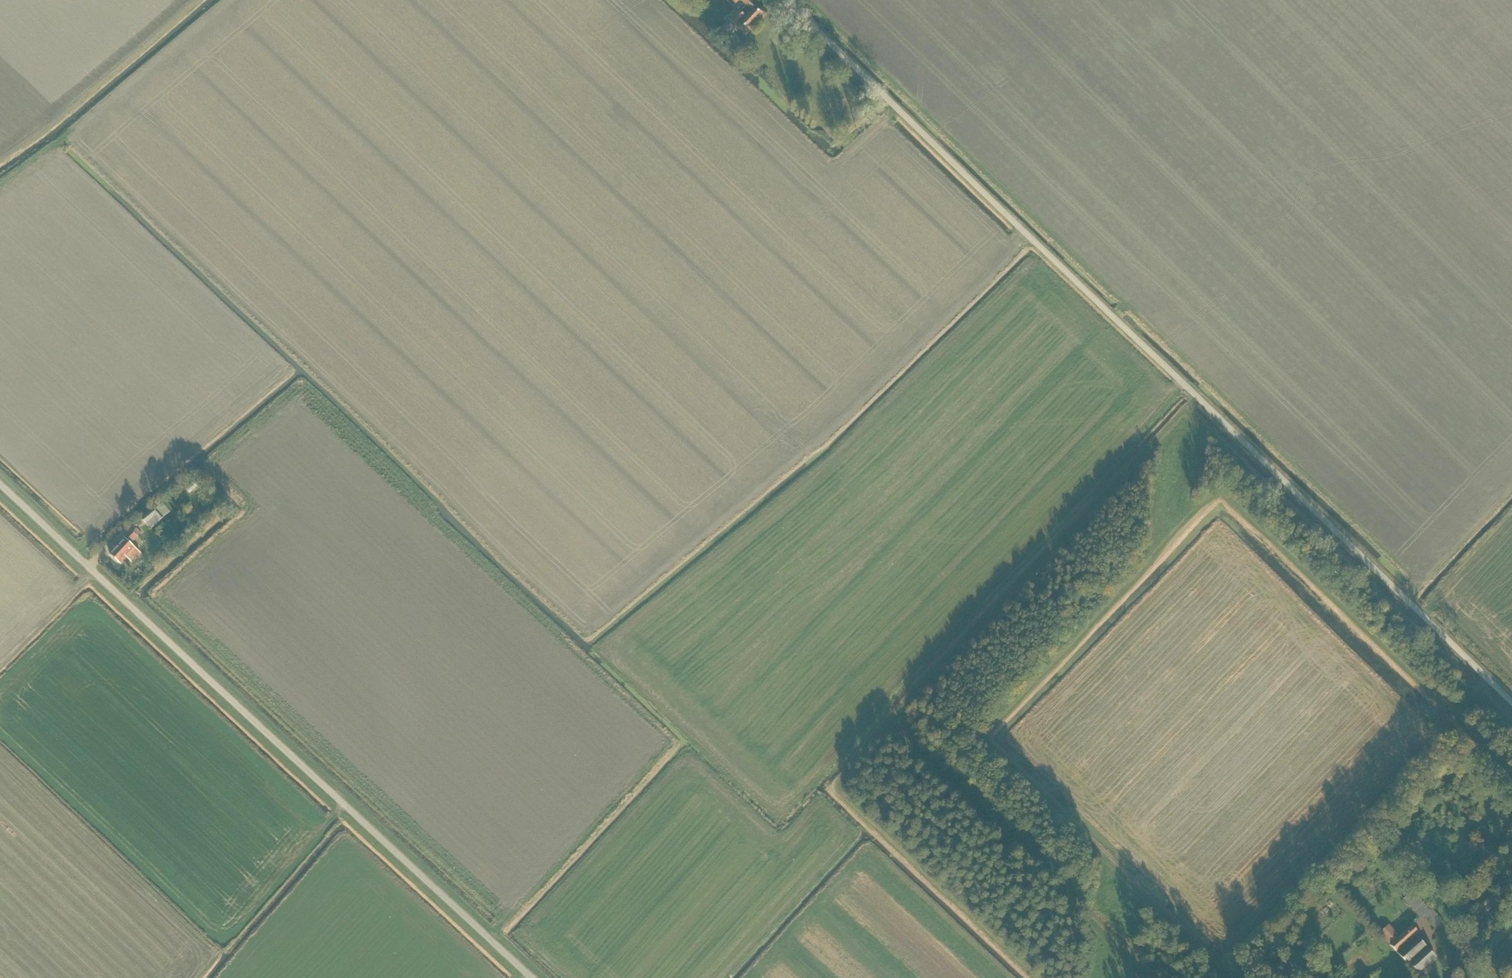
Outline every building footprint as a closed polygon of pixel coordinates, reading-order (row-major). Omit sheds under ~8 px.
[(752,0),(740,0),(746,6),(740,12),(738,11),(730,20),(746,35),(766,14),(752,0)] [(724,38),(731,31),(725,24),(718,32),(724,38)] [(166,516),(156,505),(150,510),(147,507),(138,515),(150,529),(166,516)] [(137,536),(141,532),(137,528),(133,532),(131,531),(124,538),(123,537),(117,544),(119,545),(110,555),(120,564),(126,558),(132,563),(141,554),(130,544),(133,541),(134,541),(138,537),(137,536)] [(1429,911),(1413,892),(1402,900),(1419,919),(1423,916),(1434,930),(1443,924),(1431,909),(1429,911)] [(1396,940),(1394,938),(1397,935),(1389,925),(1379,934),(1390,946),(1389,946),(1407,966),(1409,965),(1417,974),(1435,958),(1415,936),(1418,933),(1411,926),(1396,940)]
